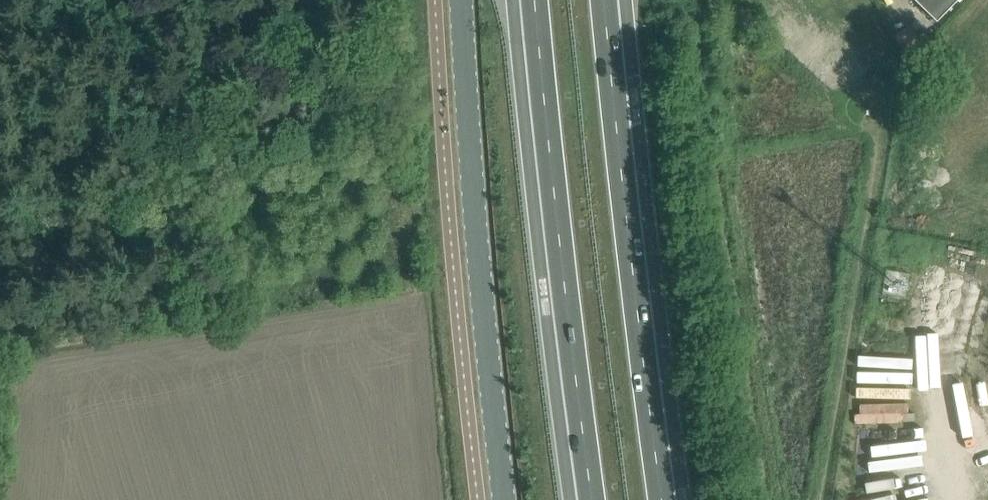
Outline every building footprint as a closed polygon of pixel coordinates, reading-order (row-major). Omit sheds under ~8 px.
[(937,21),(957,0),(916,0),(937,21)]
